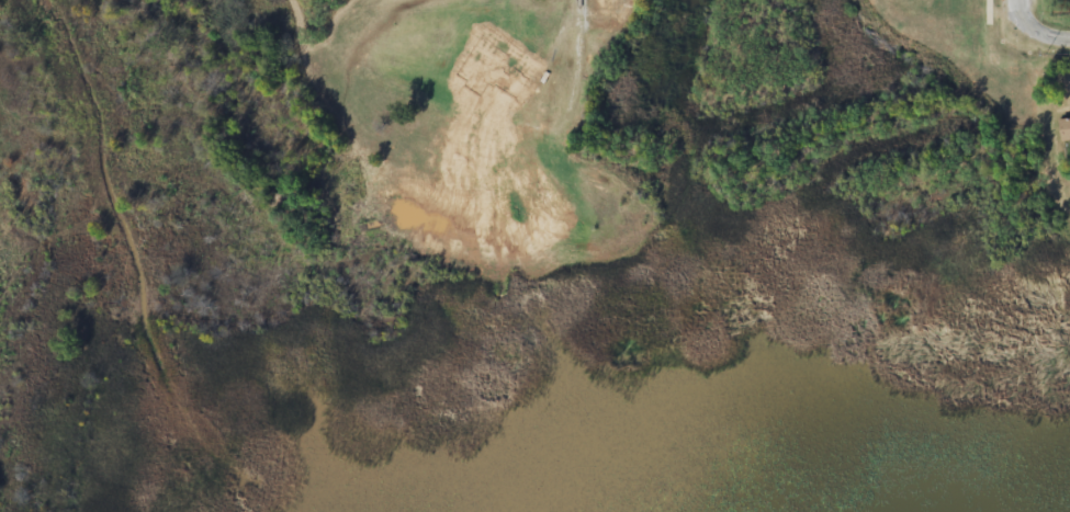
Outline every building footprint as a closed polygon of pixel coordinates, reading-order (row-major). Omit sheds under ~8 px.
[(592,10),(620,10),(620,0),(592,0),(592,10)] [(1063,142),(1069,141),(1069,117),(1059,120),(1063,142)]
